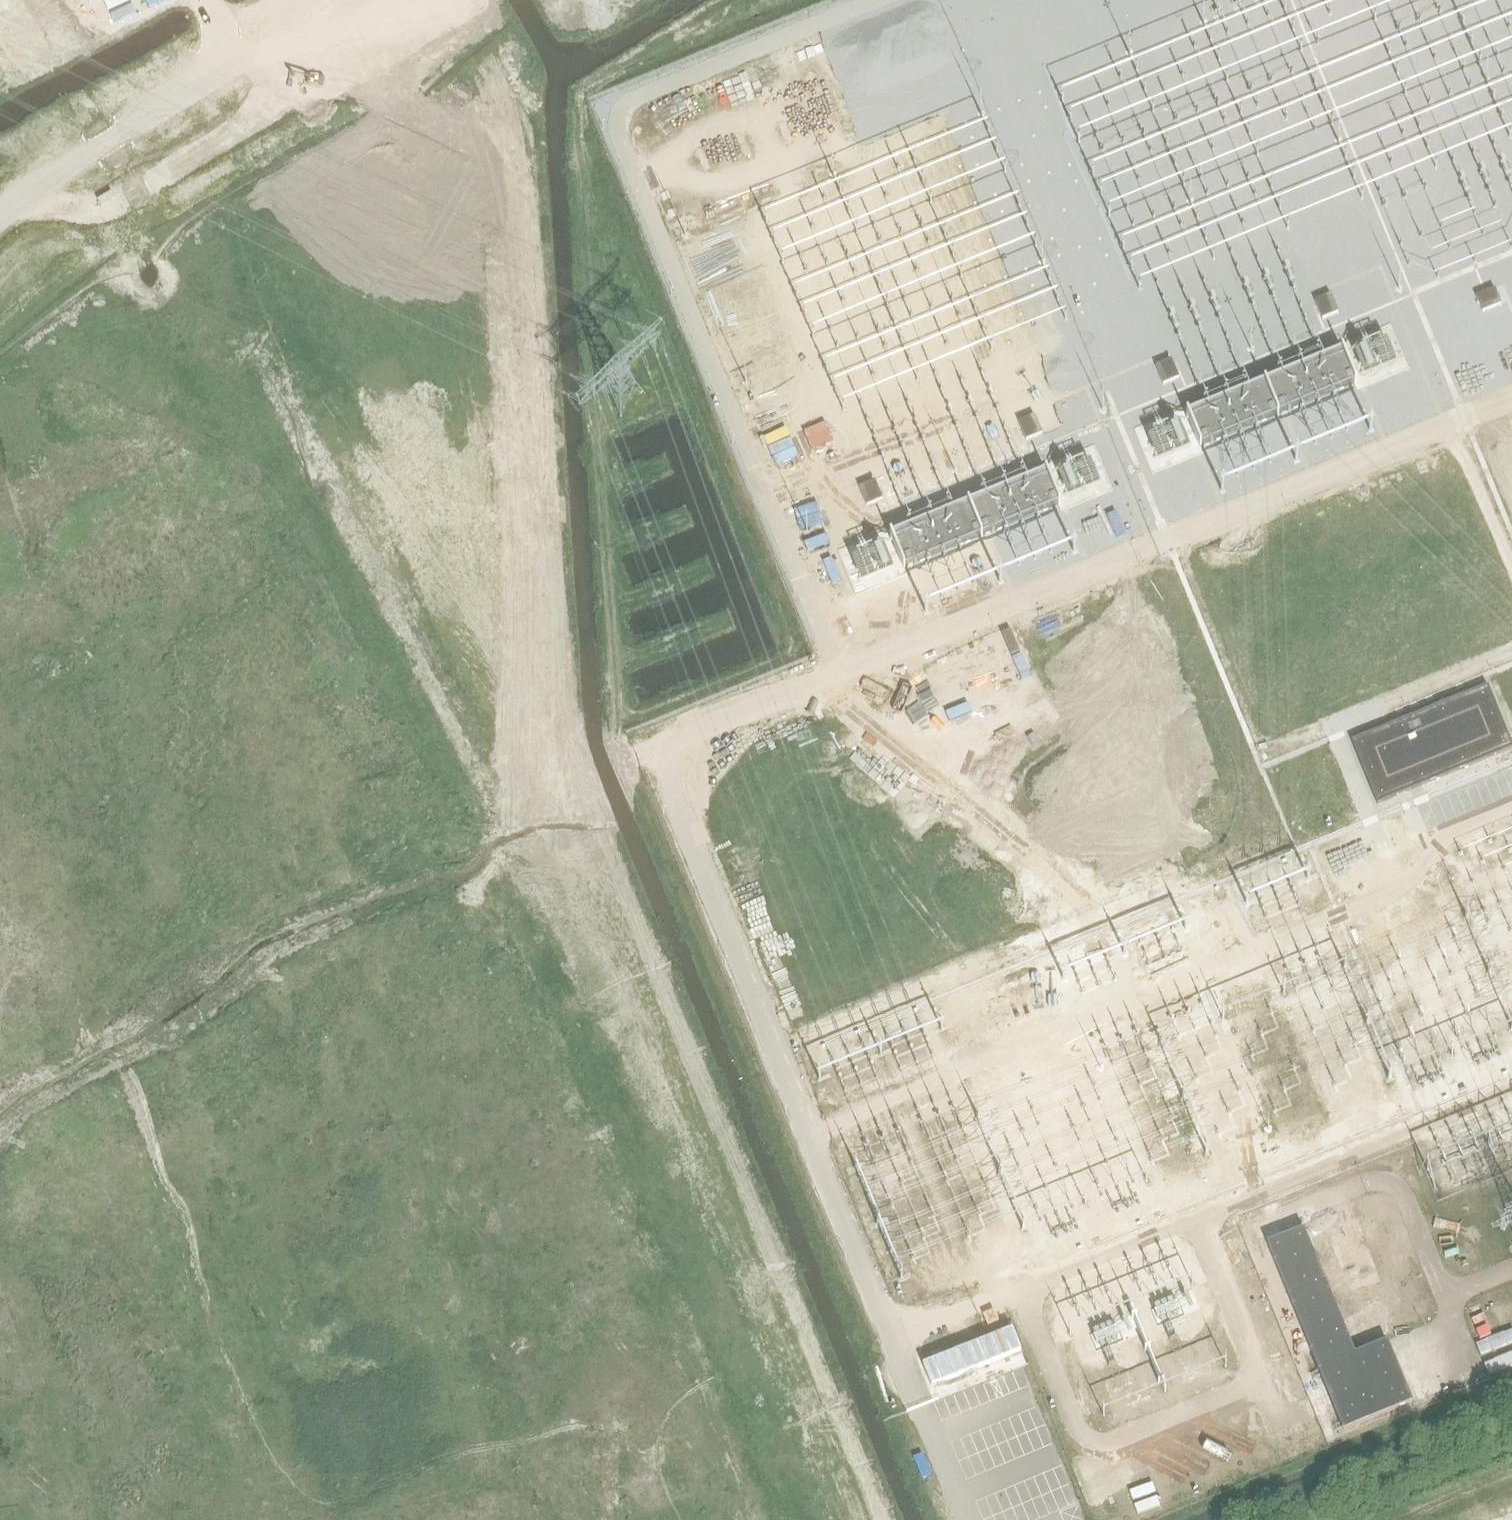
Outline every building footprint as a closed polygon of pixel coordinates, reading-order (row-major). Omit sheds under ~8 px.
[(1297,239),(1309,232),(1301,219),(1289,226),(1297,239)] [(1501,304),(1494,289),(1476,296),(1482,312),(1501,304)] [(1338,312),(1331,294),(1315,300),(1322,319),(1338,312)] [(1179,377),(1172,359),(1156,366),(1163,384),(1179,377)] [(1042,434),(1034,416),(1019,422),(1026,440),(1042,434)] [(882,499),(875,481),(860,487),(867,504),(882,499)] [(845,517),(820,525),(824,535),(848,527),(845,517)] [(829,542),(814,547),(825,584),(840,579),(829,542)] [(1353,742),(1377,802),(1511,747),(1488,687),(1353,742)] [(1304,1228),(1267,1243),(1343,1431),(1412,1402),(1387,1341),(1355,1354),(1304,1228)] [(937,1389),(1036,1354),(1027,1326),(928,1362),(937,1389)]
